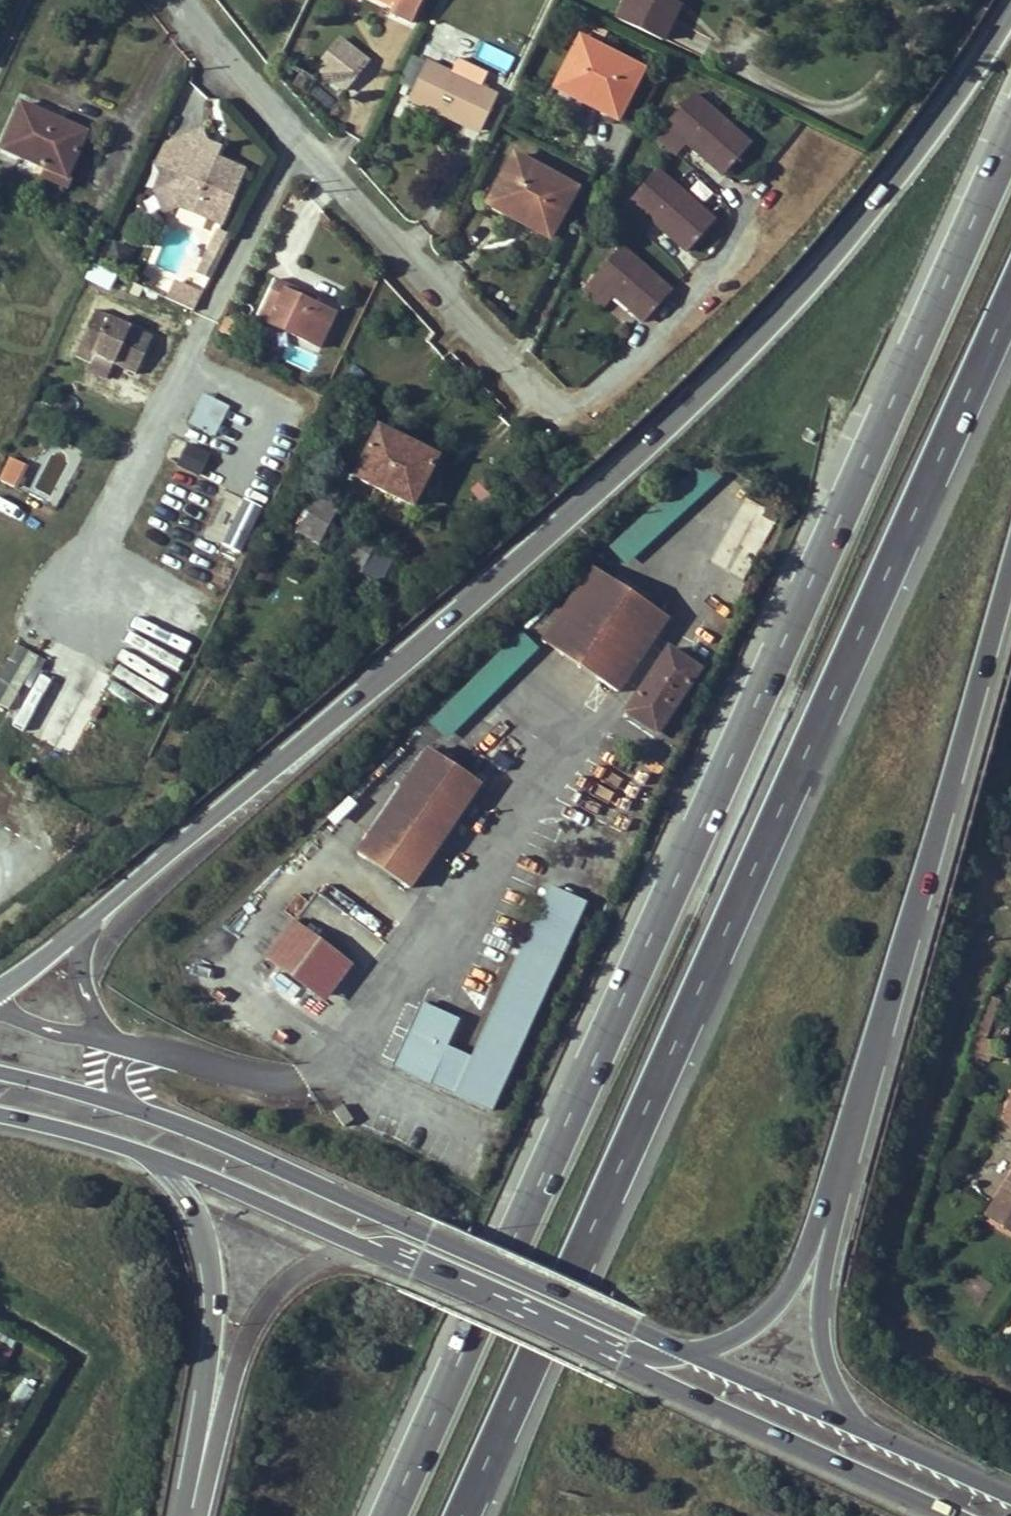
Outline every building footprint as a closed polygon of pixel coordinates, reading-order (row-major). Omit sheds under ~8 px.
[(393,6),(391,12),(411,21),(421,0),(380,0),(393,6)] [(616,18),(660,39),(675,7),(667,3),(668,0),(625,0),(616,18)] [(337,34),(309,69),(341,94),(369,59),(337,34)] [(579,39),(559,79),(599,100),(595,108),(617,119),(641,71),(579,39)] [(497,96),(425,62),(407,101),(438,115),(441,110),(481,129),(497,96)] [(555,88),(595,108),(599,100),(559,79),(555,88)] [(692,95),(655,136),(676,155),(687,143),(701,156),(707,150),(728,168),(749,145),(692,95)] [(21,105),(1,148),(47,169),(65,177),(82,138),(53,124),(54,120),(21,105)] [(481,129),(441,110),(438,115),(479,134),(481,129)] [(54,120),(53,124),(82,138),(85,133),(54,120)] [(215,159),(201,153),(205,143),(199,131),(165,144),(177,174),(170,192),(176,207),(221,224),(243,170),(215,159)] [(220,149),(205,143),(201,153),(215,159),(220,149)] [(722,175),(728,168),(707,150),(701,156),(722,175)] [(574,189),(514,155),(488,203),(507,213),(511,205),(552,227),(574,189)] [(65,177),(47,169),(43,177),(65,187),(70,179),(65,177)] [(650,220),(664,232),(671,226),(692,245),(713,222),(657,171),(620,212),(640,231),(650,220)] [(167,211),(176,207),(170,192),(161,195),(167,211)] [(552,227),(511,205),(507,213),(547,236),(552,227)] [(686,251),(692,245),(671,226),(664,232),(686,251)] [(230,237),(218,231),(206,254),(218,261),(230,237)] [(619,247),(583,289),(604,308),(614,297),(628,309),(634,303),(649,316),(670,292),(619,247)] [(209,280),(218,261),(206,254),(196,274),(209,280)] [(87,276),(110,288),(116,276),(92,265),(87,276)] [(270,324),(289,286),(274,279),(256,317),(270,324)] [(192,311),(201,296),(172,282),(164,297),(192,311)] [(305,340),(322,307),(314,303),(303,298),(305,294),(289,286),(270,324),(305,340)] [(316,299),(305,294),(303,298),(314,303),(316,299)] [(643,322),(649,316),(634,303),(628,309),(638,318),(643,322)] [(321,348),(336,314),(322,307),(305,340),(321,348)] [(78,359),(93,366),(94,364),(97,358),(116,367),(139,377),(155,340),(98,314),(78,359)] [(220,332),(233,338),(240,325),(227,318),(220,332)] [(97,358),(94,364),(114,372),(116,367),(97,358)] [(214,436),(228,404),(200,392),(186,424),(214,436)] [(372,442),(409,462),(417,448),(378,429),(372,442)] [(187,441),(175,466),(197,477),(210,453),(187,441)] [(417,448),(409,462),(372,442),(354,477),(412,506),(436,458),(417,448)] [(0,472),(0,482),(18,491),(30,466),(9,455),(0,472)] [(623,567),(719,480),(702,462),(606,548),(623,567)] [(297,534),(319,546),(342,503),(319,491),(297,534)] [(347,565),(361,573),(376,544),(362,537),(347,565)] [(376,562),(383,548),(376,544),(361,573),(359,577),(376,586),(386,567),(376,562)] [(594,568),(542,641),(617,693),(668,619),(594,568)] [(426,718),(442,737),(539,651),(522,632),(426,718)] [(70,674),(41,660),(42,657),(12,642),(0,666),(0,705),(12,711),(10,716),(42,731),(70,674)] [(625,714),(656,735),(699,671),(668,650),(625,714)] [(433,852),(479,785),(429,750),(358,853),(407,889),(433,852)] [(391,1070),(494,1112),(581,900),(542,885),(471,1057),(446,1046),(457,1018),(418,1003),(391,1070)] [(327,1003),(351,960),(286,923),(261,966),(327,1003)] [(980,1027),(989,1031),(1000,1003),(991,999),(980,1027)] [(986,1040),(989,1031),(980,1027),(977,1036),(986,1040)] [(343,1102),(332,1110),(345,1127),(356,1119),(343,1102)] [(992,1208),(1010,1222),(1010,1179),(992,1208)] [(992,1208),(986,1216),(1010,1233),(1010,1222),(992,1208)]
